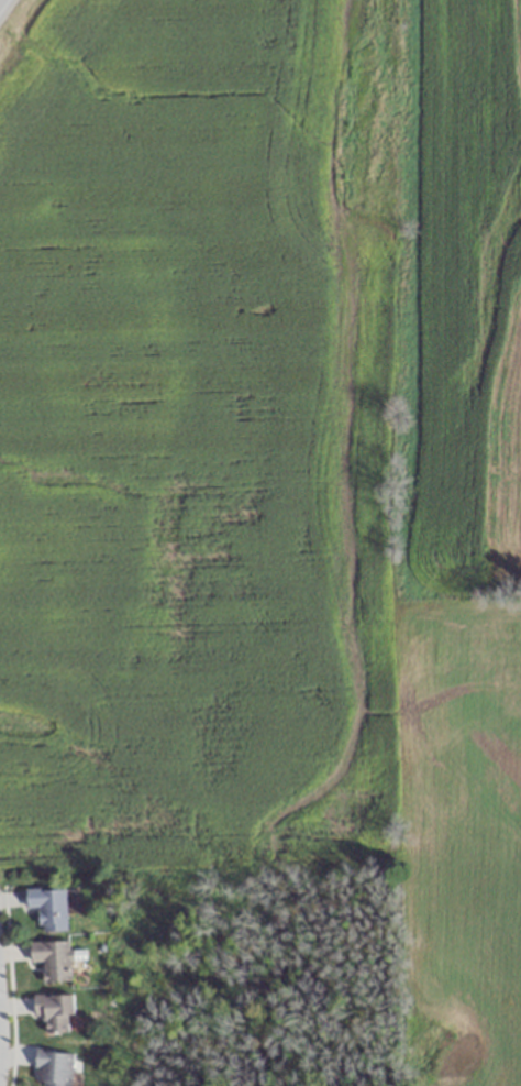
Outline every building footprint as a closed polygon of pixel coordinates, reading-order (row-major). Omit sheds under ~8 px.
[(66,888),(26,888),(26,908),(40,908),(40,931),(66,931),(66,888)] [(70,982),(70,941),(30,942),(30,962),(43,962),(43,983),(70,982)] [(73,1032),(73,995),(34,995),(34,1021),(45,1021),(45,1032),(73,1032)] [(35,1050),(34,1085),(71,1085),(73,1051),(35,1050)]
